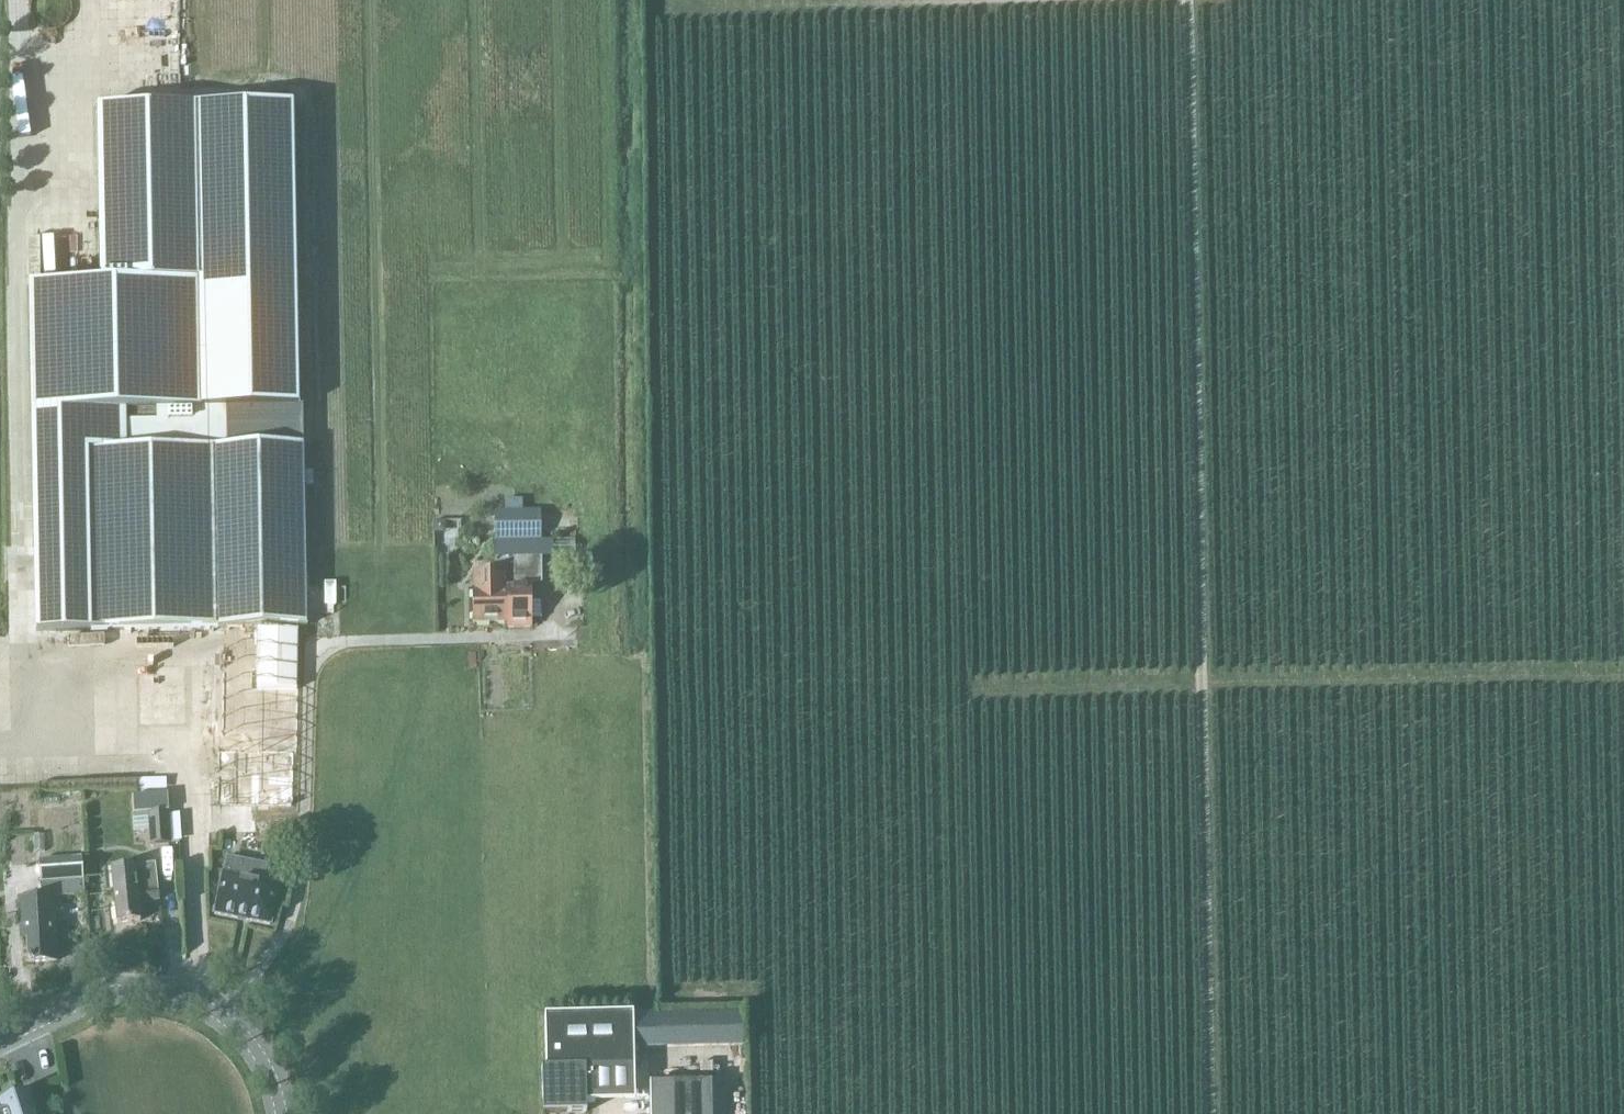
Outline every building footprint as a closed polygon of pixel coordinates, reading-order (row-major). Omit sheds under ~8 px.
[(149,33),(150,72),(185,71),(184,32),(149,33)] [(102,283),(31,285),(37,632),(224,628),(222,751),(217,751),(216,781),(218,781),(218,806),(295,807),(295,754),(299,754),(300,627),(309,627),(305,412),(301,412),(295,105),(99,109),(102,283)] [(465,509),(441,508),(440,538),(464,539),(465,509)] [(543,583),(543,556),(554,556),(555,574),(577,573),(577,540),(543,540),(543,510),(495,511),(496,554),(510,554),(510,557),(515,557),(516,584),(543,583)] [(505,627),(528,627),(527,588),(504,589),(504,571),(477,572),(478,589),(474,589),(475,623),(505,622),(505,627)] [(192,648),(140,649),(141,717),(193,716),(192,648)] [(154,842),(172,842),(170,811),(152,812),(154,842)] [(131,851),(154,850),(153,839),(130,840),(131,851)] [(84,858),(42,858),(45,896),(20,898),(24,938),(29,938),(31,962),(58,960),(56,936),(54,936),(52,897),(86,895),(84,858)] [(271,866),(229,858),(225,875),(224,874),(216,914),(271,924),(279,886),(268,884),(271,866)] [(159,888),(157,864),(114,868),(116,890),(115,890),(119,923),(142,921),(140,903),(161,901),(160,888),(159,888)] [(675,1004),(676,1029),(703,1029),(702,1004),(675,1004)] [(544,1068),(543,1068),(544,1113),(546,1113),(587,1112),(586,1069),(635,1068),(633,1013),(545,1016),(547,1068),(544,1068)] [(726,1082),(651,1084),(652,1113),(726,1113),(726,1082)] [(30,1089),(0,1099),(0,1104),(1,1107),(0,1107),(0,1113),(38,1113),(30,1089)]
